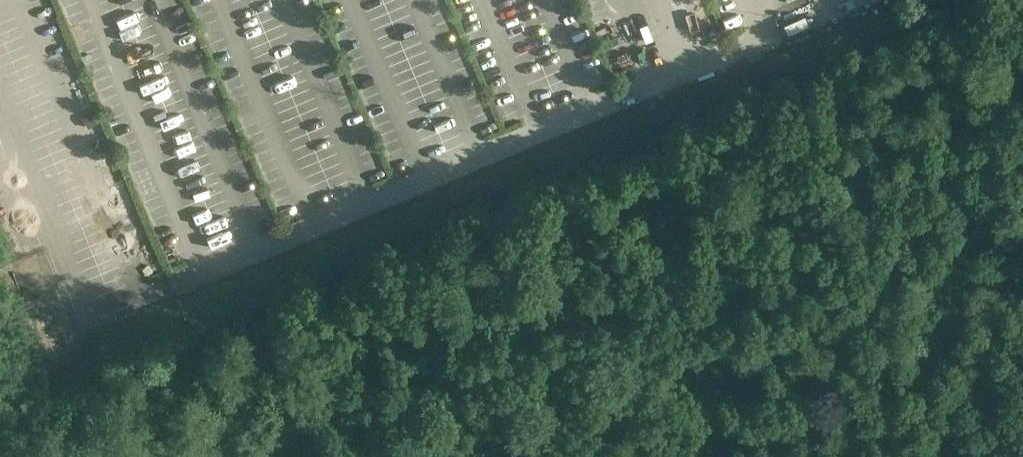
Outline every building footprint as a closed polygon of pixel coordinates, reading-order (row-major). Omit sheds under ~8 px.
[(849,4),(853,14),(879,4),(878,0),(859,0),(849,4)] [(185,151),(189,162),(207,156),(202,144),(185,151)] [(329,202),(349,192),(344,183),(324,193),(329,202)] [(164,228),(173,225),(168,206),(158,209),(164,228)]
